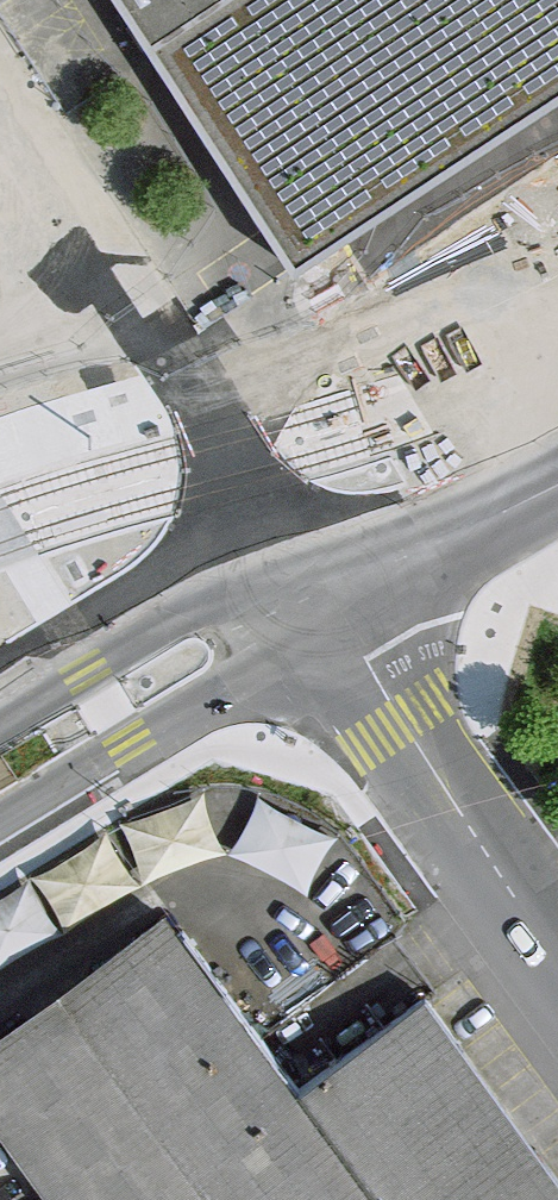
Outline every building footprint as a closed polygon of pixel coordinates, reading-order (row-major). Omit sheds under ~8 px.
[(310,282),(557,120),(557,0),(126,0),(310,282)] [(267,791),(242,841),(318,878),(343,828),(267,791)] [(308,1096),(184,927),(0,1060),(0,1112),(63,1199),(382,1199),(308,1096)] [(382,1199),(557,1199),(557,1172),(438,1004),(308,1096),(382,1199)]
